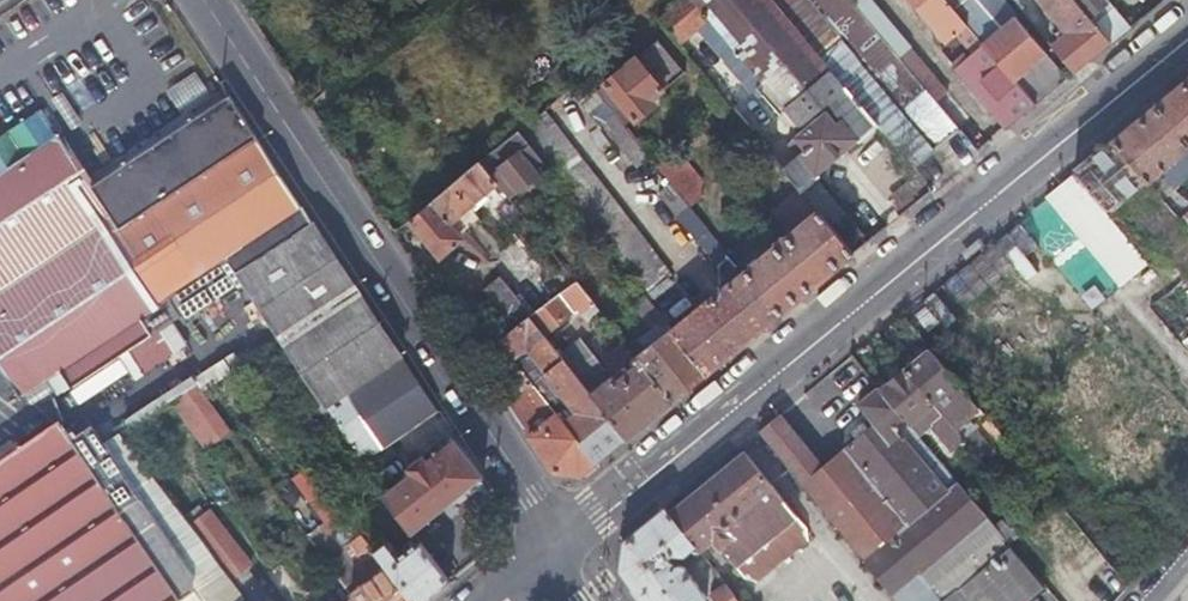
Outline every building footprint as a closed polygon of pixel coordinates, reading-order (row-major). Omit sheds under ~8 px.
[(681,35),(690,28),(726,72),(738,61),(792,124),(840,84),(768,0),(676,0),(653,20),(672,42),(681,35)] [(927,152),(956,127),(933,100),(849,2),(848,0),(798,0),(927,152)] [(868,0),(851,0),(849,2),(933,100),(944,90),(868,0)] [(965,28),(941,0),(912,0),(948,42),(957,34),(965,28)] [(965,28),(981,47),(1032,107),(1064,81),(999,0),(941,0),(965,28)] [(1064,33),(1048,46),(1072,74),(1107,46),(1068,0),(1036,0),(1064,33)] [(1107,46),(1126,30),(1101,0),(1068,0),(1107,46)] [(965,28),(957,34),(973,53),(981,47),(965,28)] [(632,119),(633,120),(634,122),(653,107),(649,102),(683,73),(655,40),(603,83),(599,80),(589,88),(611,114),(623,127),(632,119)] [(1006,128),(1032,107),(981,47),(973,53),(969,57),(965,53),(953,63),(1006,128)] [(840,84),(792,124),(797,130),(845,90),(840,84)] [(19,397),(59,371),(70,387),(107,363),(121,384),(165,355),(139,317),(146,313),(164,340),(205,313),(186,286),(228,259),(239,276),(228,284),(239,301),(251,293),(361,463),(441,411),(401,352),(399,354),(222,88),(89,176),(37,100),(0,124),(0,369),(19,397)] [(794,153),(811,172),(854,136),(858,142),(877,127),(845,90),(797,130),(789,136),(794,141),(800,148),(794,153)] [(845,212),(811,172),(794,153),(788,146),(755,107),(739,120),(816,211),(852,254),(869,241),(845,212)] [(649,158),(623,127),(611,114),(600,124),(637,168),(649,158)] [(481,164),(499,186),(508,198),(545,167),(517,134),(481,164)] [(794,141),(788,146),(794,153),(800,148),(794,141)] [(671,185),(691,208),(703,198),(703,181),(678,153),(658,169),(671,185)] [(931,190),(918,176),(907,162),(886,179),(909,207),(931,190)] [(484,198),(499,186),(481,164),(408,225),(438,262),(460,244),(458,241),(479,224),(474,217),(469,210),(484,198)] [(708,228),(691,208),(671,185),(659,195),(695,239),(708,228)] [(578,209),(634,277),(654,302),(677,284),(667,277),(596,193),(578,209)] [(490,204),(484,198),(469,210),(474,217),(490,204)] [(862,198),(845,212),(869,241),(886,226),(862,198)] [(780,313),(852,254),(816,211),(787,235),(775,237),(774,245),(743,270),(780,313)] [(1187,229),(1187,212),(1180,219),(1187,229)] [(709,370),(780,313),(743,270),(734,259),(722,269),(733,282),(675,328),(709,370)] [(672,401),(709,370),(675,328),(654,302),(634,277),(620,289),(651,326),(635,339),(645,350),(636,357),(672,401)] [(482,291),(511,329),(527,317),(497,279),(482,291)] [(573,280),(527,317),(542,334),(575,307),(581,315),(594,305),(573,280)] [(595,463),(626,438),(558,355),(542,334),(527,317),(511,329),(496,342),(527,380),(540,370),(574,412),(562,422),(595,463)] [(626,438),(672,401),(636,357),(621,339),(607,350),(623,370),(609,382),(599,371),(602,369),(577,339),(558,355),(626,438)] [(930,349),(906,368),(936,403),(960,384),(930,349)] [(1177,367),(1187,380),(1187,357),(1177,367)] [(906,368),(882,389),(912,424),(936,403),(906,368)] [(185,408),(183,410),(180,412),(192,427),(208,415),(221,431),(227,426),(196,383),(177,396),(185,408)] [(897,600),(942,600),(1013,543),(1006,536),(998,526),(912,424),(882,389),(880,385),(858,404),(874,424),(847,447),(874,481),(907,522),(884,541),(863,559),(897,600)] [(957,407),(947,416),(967,439),(996,475),(1007,465),(957,407)] [(581,475),(595,463),(562,422),(552,411),(543,419),(546,422),(527,436),(550,470),(581,475)] [(954,451),(961,445),(967,439),(947,416),(943,412),(931,423),(954,451)] [(851,501),(779,414),(758,431),(863,559),(884,541),(851,501)] [(82,428),(71,435),(59,418),(23,441),(0,456),(0,600),(178,600),(192,592),(196,578),(107,442),(93,421),(82,428)] [(120,433),(107,442),(196,578),(192,592),(178,600),(228,600),(243,590),(229,571),(204,538),(120,433)] [(412,474),(385,495),(414,534),(485,478),(455,439),(429,460),(424,455),(408,468),(412,474)] [(798,517),(744,449),(726,464),(723,459),(664,507),(667,511),(696,548),(699,552),(715,540),(737,567),(798,517)] [(316,464),(296,474),(326,534),(346,523),(316,464)] [(384,565),(412,600),(424,600),(448,581),(414,534),(385,495),(373,480),(364,487),(409,550),(402,556),(372,521),(366,526),(344,499),(337,504),(384,565)] [(874,481),(851,501),(884,541),(907,522),(874,481)] [(667,511),(664,507),(623,540),(617,569),(641,600),(703,600),(707,598),(681,561),(676,565),(670,557),(674,554),(685,555),(696,548),(667,511)] [(1005,520),(998,526),(1006,536),(1013,530),(1005,520)] [(229,571),(238,564),(246,558),(220,526),(204,538),(229,571)] [(768,594),(796,572),(824,550),(806,527),(749,571),(768,594)] [(942,600),(1021,600),(1044,581),(1013,543),(942,600)] [(1105,552),(1071,588),(1084,600),(1112,600),(1130,580),(1105,552)] [(352,597),(355,600),(412,600),(384,565),(349,592),(352,597)] [(723,582),(710,594),(715,600),(738,600),(723,582)]
